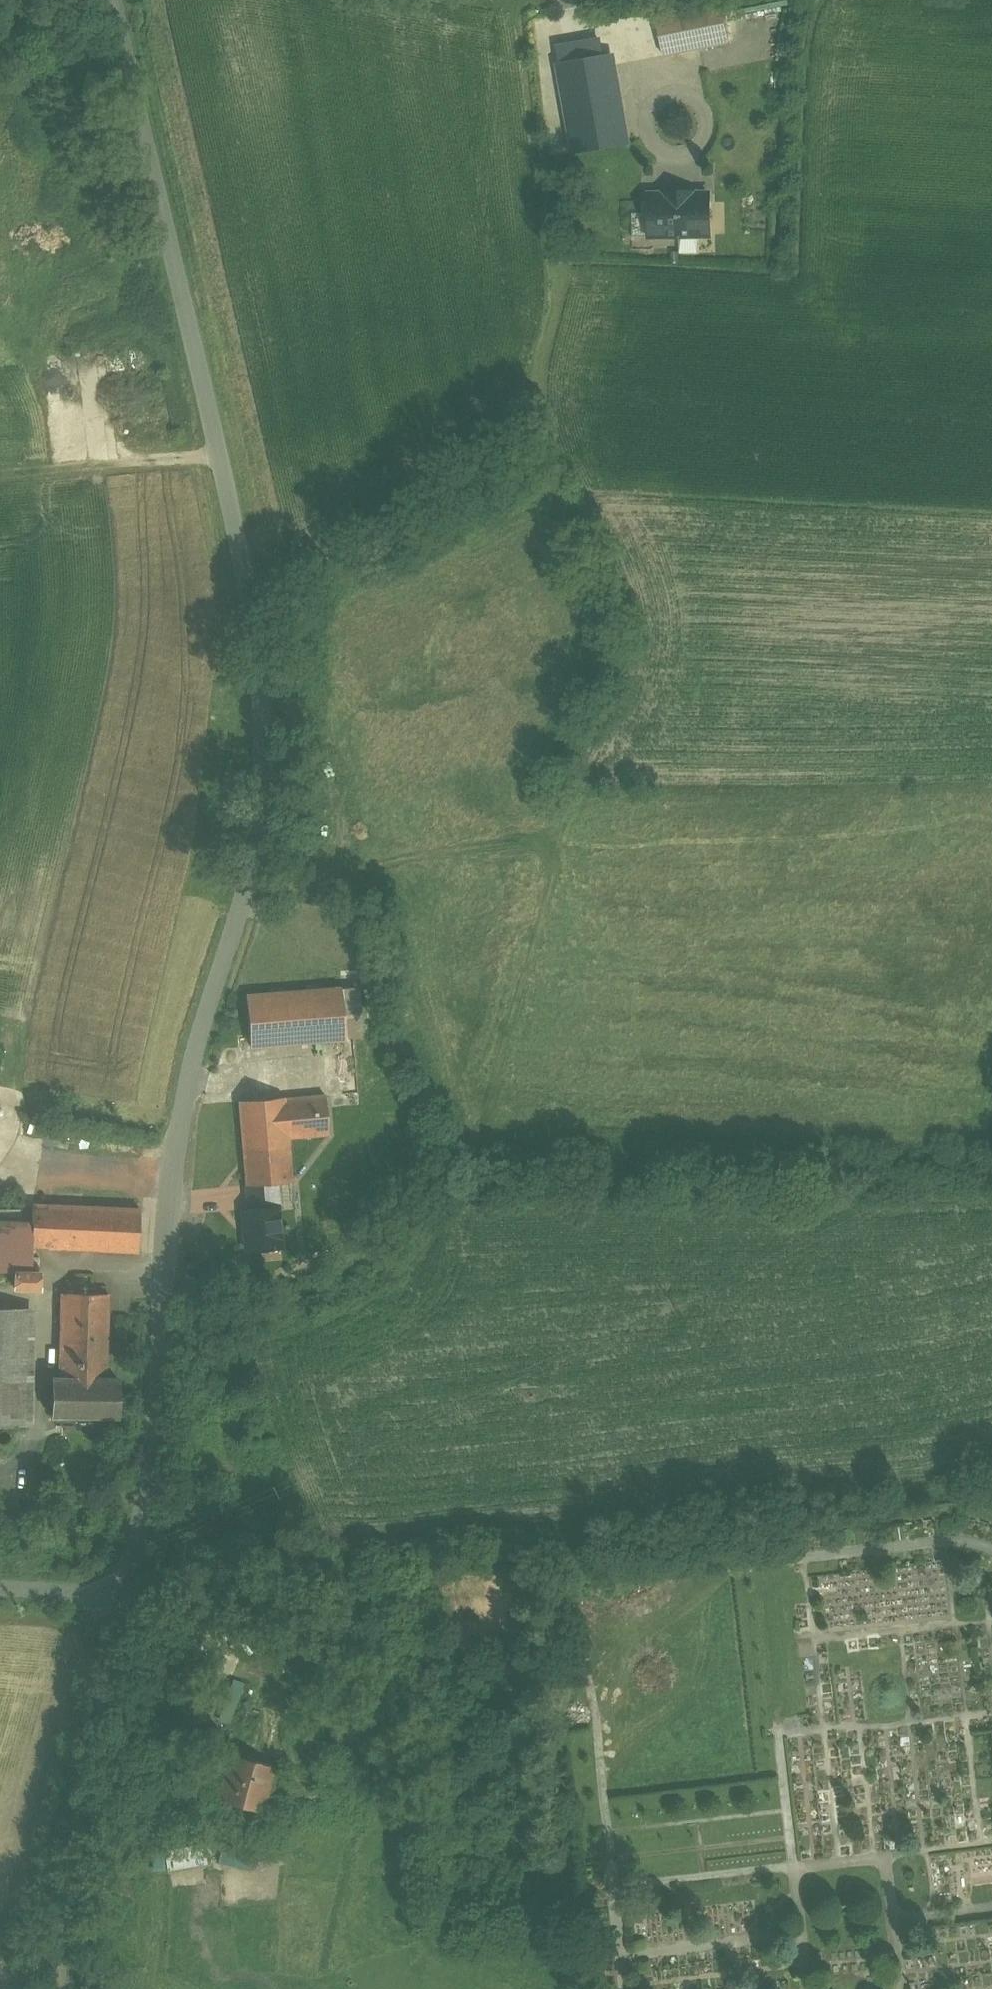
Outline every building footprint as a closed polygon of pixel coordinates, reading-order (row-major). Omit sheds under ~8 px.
[(722,3),(656,16),(664,55),(729,42),(722,3)] [(610,55),(562,63),(578,151),(625,142),(610,55)] [(683,253),(701,253),(700,237),(720,236),(719,189),(654,190),(654,238),(683,238),(683,253)] [(342,988),(247,996),(251,1046),(346,1038),(342,988)] [(325,1095),(285,1098),(285,1097),(239,1101),(242,1132),(260,1130),(261,1136),(288,1134),(289,1138),(329,1134),(325,1095)] [(69,1123),(26,1115),(23,1135),(65,1142),(69,1123)] [(288,1134),(261,1136),(260,1130),(242,1132),(246,1185),(247,1185),(278,1182),(293,1181),(289,1138),(288,1134)] [(278,1182),(247,1185),(249,1208),(277,1206),(277,1207),(280,1207),(278,1182)] [(141,1209),(32,1204),(31,1220),(30,1246),(32,1246),(138,1252),(141,1209)] [(249,1208),(244,1209),(247,1250),(281,1247),(277,1207),(277,1206),(249,1208)] [(0,1219),(0,1270),(14,1271),(14,1287),(38,1287),(39,1257),(32,1256),(32,1246),(30,1246),(31,1220),(0,1219)] [(109,1294),(61,1293),(59,1377),(54,1377),(53,1415),(117,1416),(117,1378),(106,1377),(109,1294)] [(0,1307),(0,1424),(17,1424),(19,1307),(0,1307)] [(0,1428),(0,1443),(2,1443),(4,1443),(6,1442),(8,1441),(9,1439),(11,1436),(10,1433),(9,1431),(7,1429),(5,1428),(2,1428),(0,1428)] [(276,1765),(229,1752),(217,1798),(263,1811),(276,1765)]
